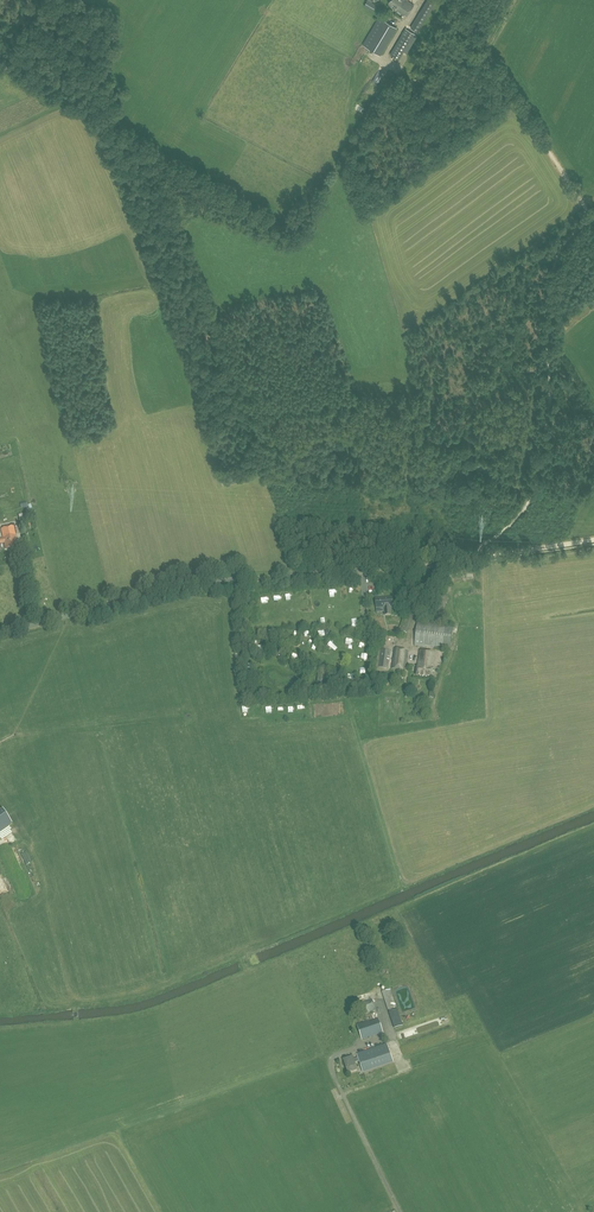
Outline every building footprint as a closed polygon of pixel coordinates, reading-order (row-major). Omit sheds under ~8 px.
[(364,6),(373,11),(376,5),(372,2),(373,0),(368,0),(366,3),(364,6)] [(395,7),(393,9),(397,11),(398,10),(407,16),(414,5),(407,0),(390,0),(389,3),(395,7)] [(411,27),(417,31),(420,33),(434,10),(432,8),(437,0),(427,0),(411,27)] [(380,55),(397,27),(379,17),(363,44),(380,55)] [(406,28),(390,54),(395,57),(396,57),(399,59),(404,51),(407,53),(419,34),(416,33),(415,34),(414,34),(406,28)] [(361,79),(368,84),(376,73),(368,68),(361,79)] [(6,549),(18,546),(15,534),(22,533),(20,525),(14,526),(1,529),(6,549)] [(411,601),(399,630),(407,633),(418,608),(425,591),(417,588),(411,601)] [(437,622),(441,612),(449,599),(436,592),(422,618),(431,623),(432,621),(434,622),(435,621),(437,622)] [(393,607),(392,597),(376,599),(377,608),(384,608),(385,615),(391,615),(390,607),(393,607)] [(450,650),(453,626),(417,621),(415,645),(450,650)] [(406,671),(408,651),(394,649),(392,669),(406,671)] [(379,667),(388,668),(390,651),(381,650),(379,667)] [(433,668),(435,652),(420,651),(418,666),(416,675),(432,677),(433,668)] [(0,822),(0,835),(24,820),(17,810),(13,813),(14,815),(5,821),(4,819),(0,822)] [(403,1026),(391,989),(382,992),(394,1028),(403,1026)] [(376,1010),(372,999),(359,1003),(363,1015),(376,1010)] [(383,1032),(378,1018),(369,1021),(369,1020),(357,1025),(362,1040),(383,1032)] [(417,1025),(418,1032),(440,1027),(439,1019),(431,1021),(432,1024),(429,1024),(429,1022),(417,1025)] [(400,1039),(417,1033),(415,1025),(398,1031),(400,1039)] [(442,1033),(422,1038),(424,1045),(444,1040),(442,1033)] [(393,1062),(387,1043),(357,1054),(358,1058),(354,1059),(352,1056),(343,1059),(348,1073),(357,1070),(355,1063),(359,1061),(363,1072),(393,1062)]
